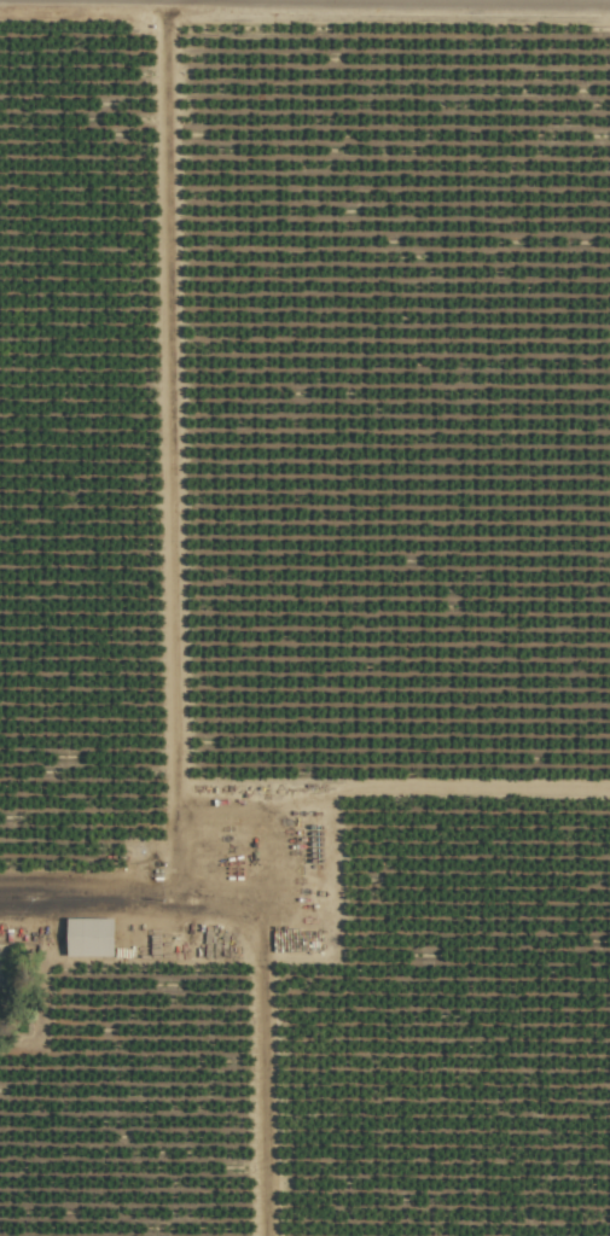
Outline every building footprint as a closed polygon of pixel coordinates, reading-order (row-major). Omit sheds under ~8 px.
[(112,917),(66,918),(67,956),(113,956),(112,917)]
